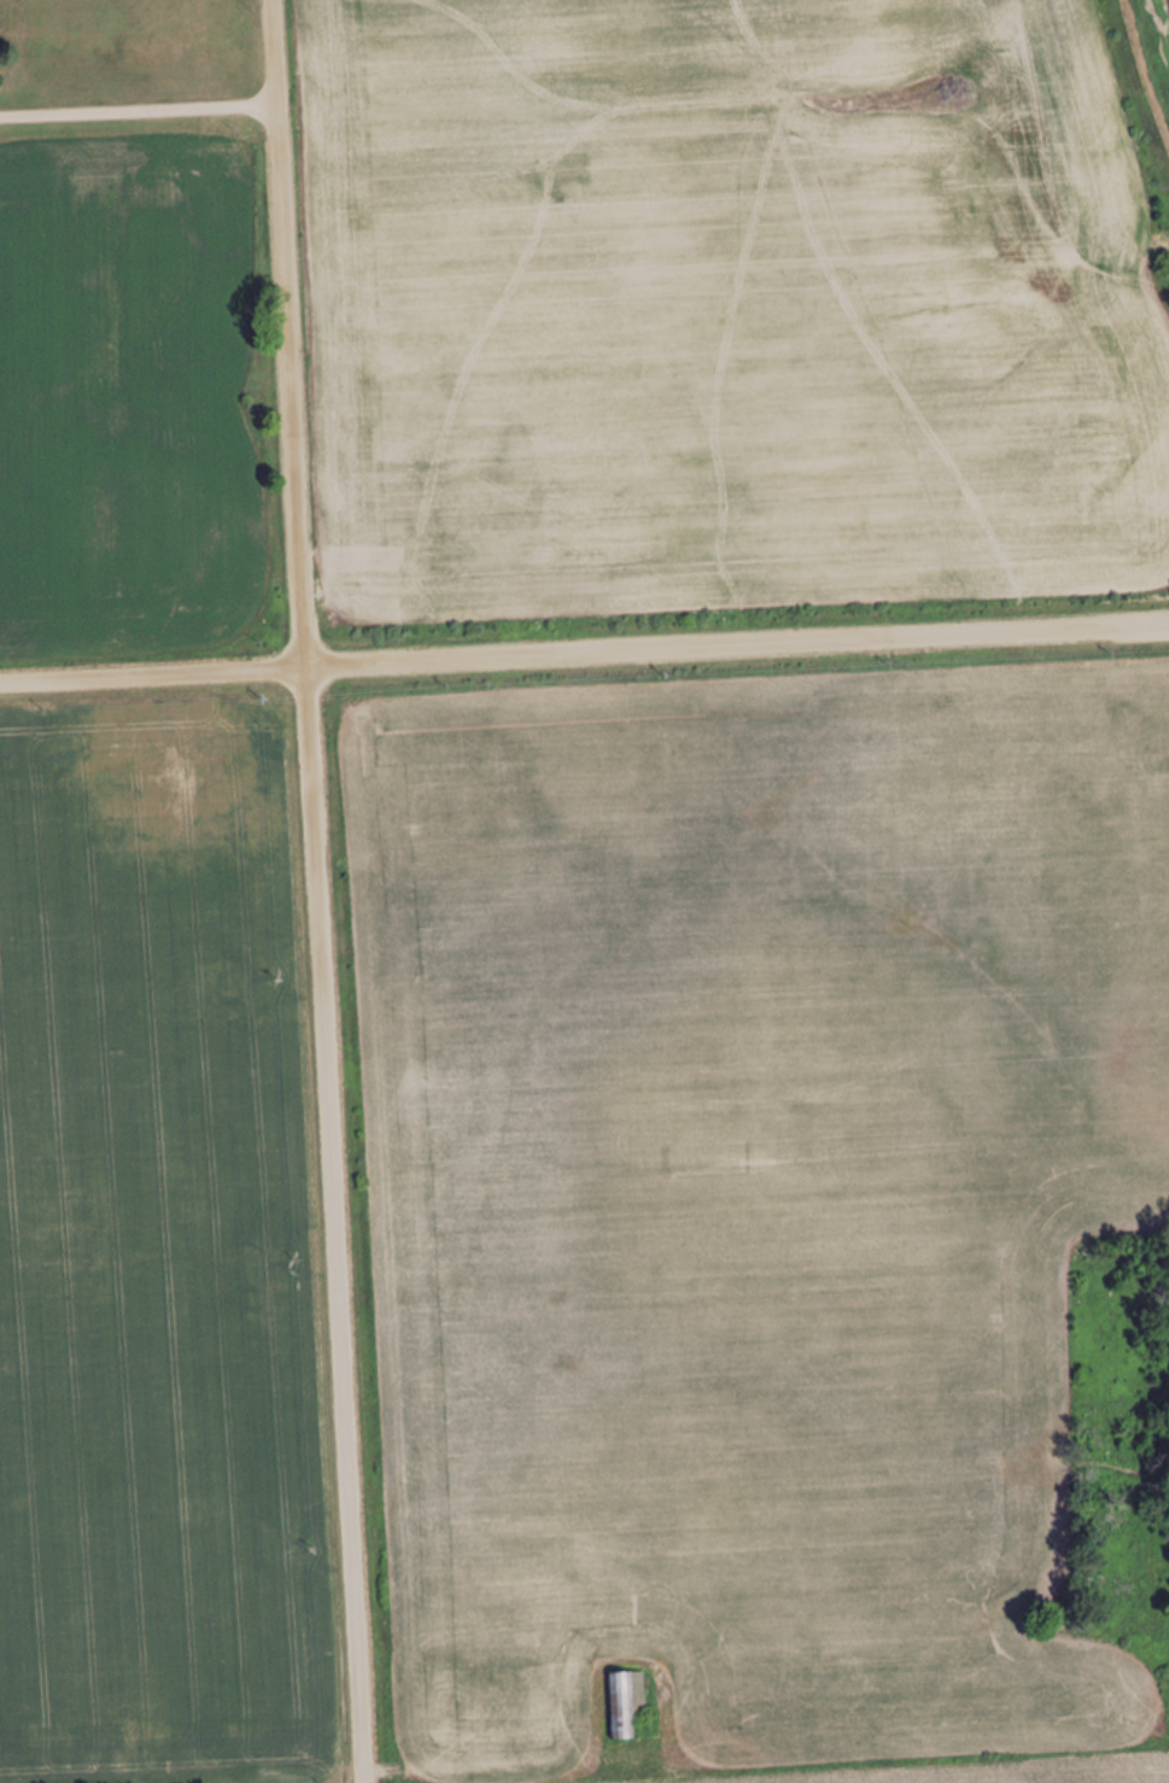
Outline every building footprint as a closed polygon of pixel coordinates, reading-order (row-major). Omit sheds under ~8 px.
[(611,1672),(611,1740),(634,1740),(634,1713),(644,1713),(644,1672),(611,1672)]
